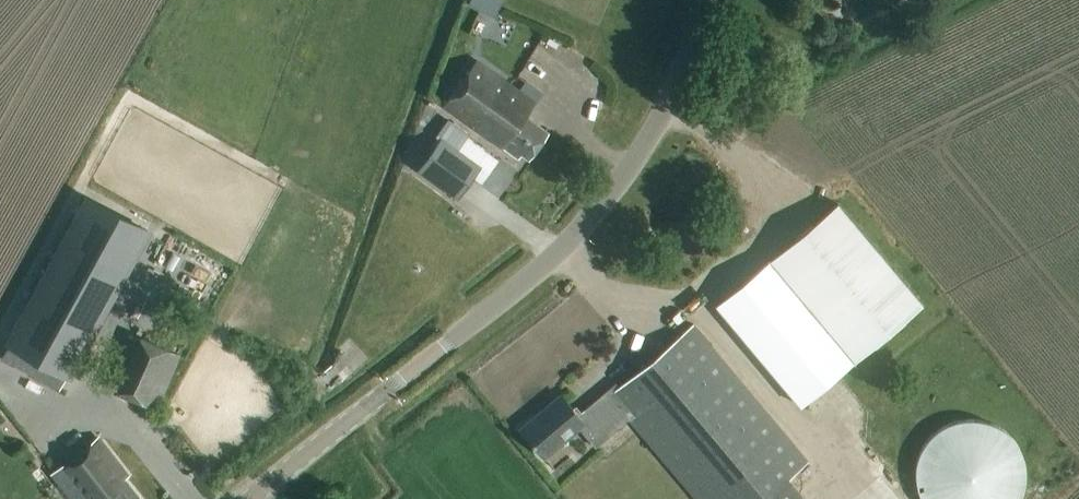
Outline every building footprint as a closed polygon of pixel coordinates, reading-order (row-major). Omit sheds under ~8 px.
[(469,6),(481,11),(486,0),(471,0),(469,6)] [(533,105),(476,62),(443,106),(515,161),(519,156),(527,161),(548,134),(525,116),(533,105)] [(440,140),(418,171),(457,200),(481,168),(481,167),(458,150),(469,135),(448,120),(436,137),(440,140)] [(87,351),(124,284),(126,279),(153,230),(85,194),(4,344),(62,376),(71,381),(87,351)] [(842,205),(719,307),(800,406),(924,304),(842,205)] [(630,418),(699,498),(806,498),(788,478),(809,461),(692,323),(617,386),(614,382),(578,413),(561,393),(521,427),(545,456),(580,427),(596,447),(630,418)] [(53,475),(71,498),(135,498),(121,481),(126,477),(98,441),(53,475)] [(962,480),(918,481),(918,498),(962,498),(962,480)] [(1023,491),(1007,491),(1007,495),(989,496),(989,498),(1023,498),(1023,491)]
